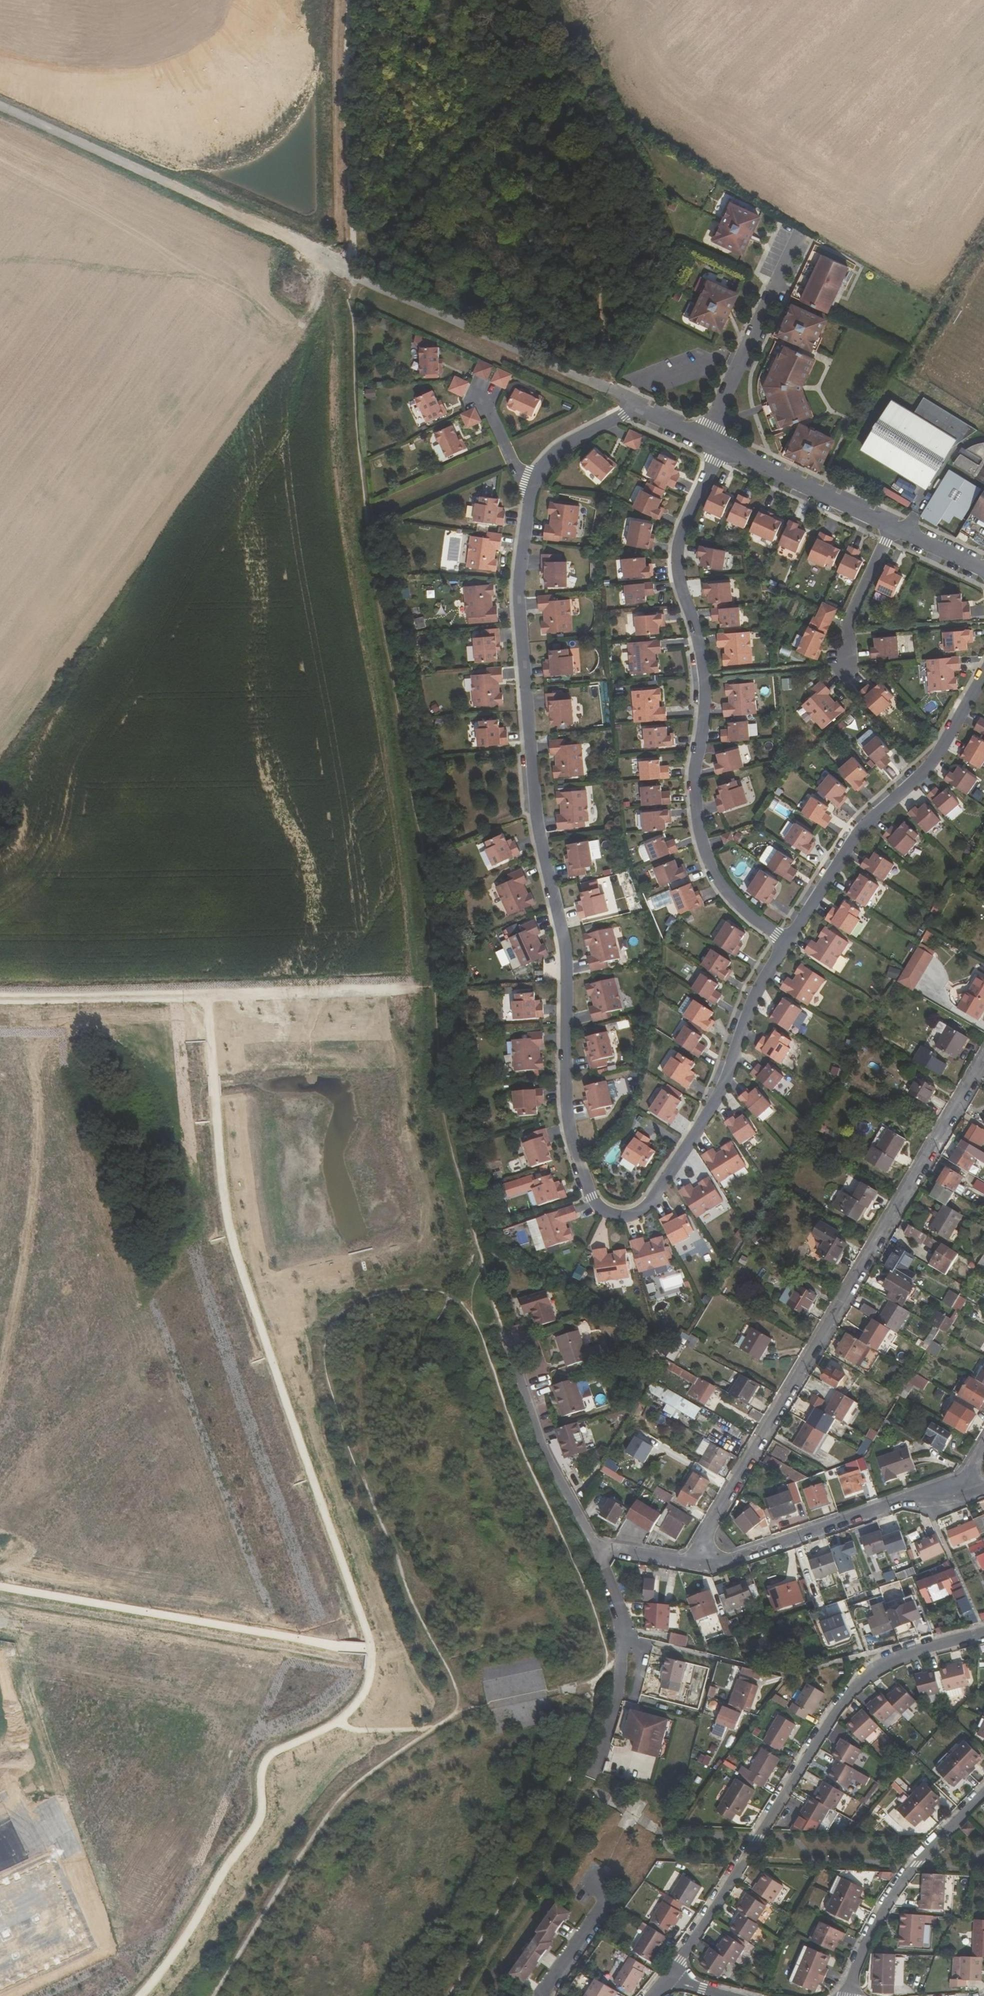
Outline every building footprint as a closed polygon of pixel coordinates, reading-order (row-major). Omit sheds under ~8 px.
[(719,226),(712,241),(728,248),(729,246),(742,252),(759,216),(746,211),(747,208),(730,201),(724,216),(726,217),(721,227),(719,226)] [(830,293),(836,279),(841,282),(848,265),(824,254),(803,301),(828,312),(835,296),(830,293)] [(696,303),(690,317),(706,325),(707,323),(720,329),(736,293),(723,287),(724,285),(708,278),(701,292),(703,293),(699,304),(696,303)] [(825,320),(794,305),(786,323),(785,322),(779,335),(790,340),(790,338),(812,348),(825,320)] [(790,425),(804,420),(812,417),(802,389),(802,386),(814,358),(786,345),(767,386),(782,428),(790,425)] [(437,348),(420,348),(418,350),(418,356),(420,358),(420,374),(437,374),(437,361),(437,348)] [(492,367),(479,361),(472,375),(486,381),(492,367)] [(491,383),(504,389),(510,376),(497,370),(491,383)] [(454,377),(448,391),(462,397),(468,384),(454,377)] [(539,400),(526,394),(514,389),(507,405),(509,408),(514,410),(517,409),(532,416),(539,400)] [(539,400),(540,397),(527,391),(526,394),(539,400)] [(415,399),(414,402),(416,407),(419,408),(426,423),(442,415),(436,403),(431,392),(415,399)] [(970,427),(924,398),(914,415),(893,402),(879,424),(878,423),(875,427),(876,428),(863,450),(926,489),(939,467),(941,468),(943,463),(942,462),(950,449),(957,438),(962,441),(970,427)] [(962,441),(961,442),(978,431),(924,398),(970,427),(962,441)] [(436,403),(442,415),(445,414),(439,402),(436,403)] [(465,413),(460,415),(466,428),(480,422),(473,409),(465,413)] [(804,420),(790,425),(800,430),(802,425),(808,428),(804,420)] [(820,468),(833,440),(808,428),(802,425),(800,430),(794,444),(792,443),(787,454),(797,459),(798,458),(820,468)] [(456,438),(450,426),(435,434),(434,436),(436,442),(439,443),(446,458),(461,450),(456,438)] [(643,436),(629,430),(623,443),(636,450),(643,436)] [(461,450),(464,449),(459,436),(456,438),(461,450)] [(961,442),(962,441),(957,438),(950,449),(961,442)] [(983,442),(979,443),(975,444),(972,446),(968,448),(965,450),(961,453),(958,456),(956,459),(954,463),(953,464),(983,482),(983,442)] [(603,458),(593,450),(582,463),(582,465),(587,469),(589,469),(602,481),(613,467),(603,458)] [(667,484),(674,488),(679,476),(677,474),(673,473),(674,469),(678,462),(661,454),(658,460),(655,459),(647,475),(655,479),(667,484)] [(615,465),(605,456),(603,458),(613,467),(615,465)] [(950,470),(921,516),(936,526),(941,518),(950,523),(955,515),(963,520),(982,490),(950,470)] [(655,479),(653,485),(664,490),(667,484),(655,479)] [(732,497),(726,494),(723,493),(726,487),(718,483),(706,509),(723,517),(732,497)] [(884,485),(881,494),(908,504),(911,495),(884,485)] [(661,499),(640,490),(632,506),(659,519),(662,511),(656,508),(658,505),(661,499)] [(746,528),(754,511),(748,507),(744,506),(748,498),(741,494),(729,520),(746,528)] [(969,517),(983,524),(983,494),(969,517)] [(474,522),(502,525),(504,512),(497,511),(498,499),(480,497),(480,504),(476,504),(474,522)] [(559,536),(575,537),(578,505),(549,503),(548,513),(551,513),(550,526),(545,525),(543,539),(558,541),(559,536)] [(770,537),(776,540),(783,524),(773,519),(767,517),(769,513),(761,509),(751,532),(768,540),(770,537)] [(801,529),(798,528),(800,523),(792,519),(779,545),(796,554),(807,532),(801,529)] [(651,531),(653,524),(635,521),(634,528),(630,527),(628,545),(652,550),(654,540),(650,539),(651,534),(651,531)] [(972,536),(963,530),(960,536),(968,542),(972,536)] [(470,537),(466,568),(495,571),(496,560),(493,560),(494,548),(499,549),(501,535),(487,533),(486,539),(470,537)] [(822,533),(810,559),(827,567),(828,564),(834,567),(842,550),(834,546),(831,545),(833,541),(834,538),(822,533)] [(835,569),(852,577),(860,561),(850,557),(854,548),(847,545),(835,569)] [(702,566),(724,570),(727,551),(699,546),(697,553),(704,555),(704,558),(702,566)] [(545,587),(566,587),(566,562),(558,562),(558,555),(542,555),(542,570),(546,570),(545,576),(545,587)] [(623,559),(624,578),(654,576),(653,564),(646,564),(646,557),(623,559)] [(886,561),(874,586),(892,594),(901,574),(891,569),(893,564),(886,561)] [(711,603),(734,601),(732,582),(704,584),(704,592),(710,592),(710,595),(711,603)] [(645,603),(645,596),(654,595),(653,583),(624,585),(625,604),(645,603)] [(494,595),(493,585),(464,587),(467,618),(483,617),(483,623),(497,621),(496,607),(492,608),(490,596),(494,595)] [(940,595),(940,602),(937,602),(937,609),(938,620),(968,618),(968,604),(965,604),(960,605),(960,601),(960,593),(946,594),(940,595)] [(542,623),(542,633),(571,631),(569,600),(553,601),(552,596),(538,597),(539,611),(544,611),(545,622),(542,623)] [(814,618),(827,624),(834,607),(821,601),(814,618)] [(712,609),(712,617),(722,616),(722,619),(723,626),(742,625),(740,606),(712,609)] [(632,617),(634,636),(660,633),(659,627),(659,624),(665,623),(664,614),(632,617)] [(817,644),(827,624),(814,618),(811,617),(807,626),(804,627),(801,632),(802,635),(796,650),(812,657),(817,644)] [(476,663),(497,662),(496,651),(495,645),(499,645),(498,629),(482,630),(483,638),(474,638),(476,663)] [(972,637),(971,629),(943,631),(944,650),(966,649),(966,641),(966,637),(972,637)] [(724,657),(721,657),(722,665),(751,662),(748,631),(716,633),(717,647),(724,646),(724,654),(724,657)] [(868,656),(896,654),(894,635),(872,637),(873,648),(867,648),(868,656)] [(656,662),(655,653),(661,653),(660,640),(628,642),(632,675),(660,673),(659,664),(656,664),(656,662)] [(817,644),(812,657),(815,658),(820,645),(817,644)] [(545,678),(574,675),(572,657),(568,657),(567,650),(550,651),(551,663),(543,664),(545,678)] [(926,658),(929,689),(954,687),(953,677),(950,677),(950,670),(949,665),(956,664),(955,656),(926,658)] [(499,694),(498,682),(502,682),(501,668),(487,669),(487,675),(472,676),(474,707),(503,705),(502,694),(499,694)] [(828,690),(820,680),(816,683),(809,689),(812,693),(800,704),(821,727),(843,708),(835,700),(833,702),(827,695),(826,696),(824,694),(825,693),(828,690)] [(888,701),(886,699),(891,694),(879,681),(870,689),(865,683),(856,692),(875,714),(888,701)] [(755,713),(752,682),(724,684),(725,694),(727,694),(728,702),(728,706),(721,707),(722,715),(755,713)] [(665,720),(664,708),(658,708),(657,700),(660,700),(659,689),(631,691),(633,722),(665,720)] [(551,715),(552,726),(572,724),(571,700),(562,701),(562,693),(546,694),(547,709),(551,709),(551,715)] [(499,728),(498,720),(481,721),(481,728),(478,728),(481,746),(507,744),(506,731),(503,731),(499,732),(499,728)] [(719,741),(748,738),(746,720),(727,722),(727,729),(727,732),(718,733),(719,741)] [(983,726),(978,722),(974,729),(983,735),(983,725),(983,726)] [(666,734),(666,727),(643,729),(644,748),(672,746),(672,733),(666,734)] [(889,748),(872,728),(856,740),(879,768),(886,762),(881,756),(884,753),(889,748)] [(971,742),(966,751),(963,749),(958,757),(980,769),(983,762),(983,743),(974,737),(971,742)] [(549,741),(550,755),(555,755),(556,767),(553,767),(553,778),(582,776),(580,744),(564,745),(563,740),(549,741)] [(966,751),(971,742),(968,740),(963,749),(966,751)] [(716,772),(744,765),(739,747),(717,753),(719,760),(720,763),(714,764),(716,772)] [(886,762),(889,760),(884,753),(881,756),(886,762)] [(866,772),(851,756),(837,769),(856,790),(863,784),(858,779),(860,777),(866,772)] [(639,779),(669,776),(668,765),(658,766),(657,759),(638,760),(639,779)] [(943,780),(967,796),(977,781),(959,768),(955,774),(954,777),(948,773),(943,780)] [(841,793),(846,787),(829,772),(816,788),(839,807),(844,800),(839,795),(841,793)] [(715,799),(719,812),(748,803),(742,785),(738,787),(736,780),(718,786),(720,794),(721,797),(717,798),(715,799)] [(660,792),(659,784),(639,785),(640,805),(646,804),(669,802),(668,791),(660,792)] [(935,787),(932,790),(938,796),(941,794),(935,787)] [(960,804),(946,789),(941,794),(938,796),(932,790),(926,795),(945,817),(960,804)] [(556,792),(556,803),(560,803),(560,815),(556,815),(557,829),(571,828),(571,822),(587,821),(584,790),(556,792)] [(820,816),(822,814),(826,808),(809,797),(800,811),(824,827),(828,821),(820,816)] [(778,803),(773,809),(785,819),(790,812),(778,803)] [(906,811),(925,833),(940,821),(925,804),(919,808),(917,811),(912,806),(906,811)] [(665,828),(665,821),(664,817),(669,817),(669,809),(641,810),(642,830),(665,828)] [(809,841),(813,834),(794,822),(783,839),(807,854),(812,846),(807,843),(809,841)] [(915,842),(912,840),(917,834),(903,822),(896,831),(890,827),(881,837),(904,856),(915,842)] [(506,839),(503,832),(486,839),(489,846),(486,848),(493,865),(519,853),(514,840),(508,843),(506,839)] [(729,832),(720,835),(723,845),(732,842),(729,832)] [(661,835),(643,842),(650,860),(677,850),(674,842),(665,846),(663,842),(661,835)] [(596,840),(587,842),(591,859),(600,857),(596,840)] [(567,845),(569,856),(570,862),(567,863),(570,878),(586,875),(584,867),(593,865),(591,859),(587,842),(587,841),(578,843),(570,845),(567,845)] [(760,861),(790,881),(795,874),(787,869),(789,866),(793,860),(769,846),(760,861)] [(858,865),(882,881),(893,865),(875,853),(871,859),(869,861),(863,858),(858,865)] [(674,859),(653,868),(660,885),(687,874),(684,867),(678,869),(676,866),(674,859)] [(523,885),(527,883),(521,870),(508,876),(510,880),(495,887),(508,916),(534,905),(530,894),(527,896),(523,885)] [(747,891),(768,905),(773,896),(771,895),(773,891),(779,882),(760,870),(747,891)] [(849,888),(844,894),(865,908),(879,887),(861,875),(855,885),(852,890),(849,888)] [(701,896),(696,898),(694,892),(690,882),(671,890),(680,913),(703,904),(701,896)] [(598,887),(580,892),(582,899),(583,903),(578,904),(576,904),(579,918),(608,911),(603,892),(600,893),(598,887)] [(825,919),(851,936),(861,921),(858,919),(862,913),(846,903),(841,910),(839,913),(835,910),(832,909),(825,919)] [(742,931),(724,920),(711,942),(732,955),(737,948),(733,946),(737,941),(742,931)] [(508,940),(522,969),(549,957),(544,946),(541,947),(538,941),(536,941),(535,937),(537,937),(541,935),(535,922),(522,928),(524,933),(508,940)] [(602,952),(618,948),(613,928),(584,935),(587,946),(590,945),(592,953),(594,952),(595,955),(593,956),(588,957),(592,970),(606,967),(602,952)] [(814,948),(808,945),(803,952),(830,970),(847,943),(823,928),(817,937),(820,939),(816,945),(814,948)] [(897,982),(912,991),(933,956),(917,947),(904,971),(897,982)] [(723,980),(727,973),(722,969),(723,966),(727,960),(708,948),(698,964),(723,980)] [(824,981),(800,965),(794,975),(796,976),(792,982),(790,986),(784,983),(780,989),(807,1007),(824,981)] [(710,991),(712,989),(716,983),(699,972),(689,988),(713,1004),(718,996),(710,991)] [(970,994),(969,993),(961,995),(962,1004),(959,1009),(977,1019),(983,1008),(983,979),(980,976),(970,994)] [(607,1018),(605,1012),(621,1008),(613,978),(589,984),(586,985),(588,996),(591,995),(594,1006),(589,1007),(593,1021),(607,1018)] [(514,1019),(543,1016),(541,1003),(539,1004),(534,1004),(534,1000),(533,992),(515,994),(516,1001),(512,1001),(514,1019)] [(686,997),(677,1011),(683,1016),(693,1001),(686,997)] [(782,1028),(788,1032),(802,1011),(784,999),(778,1009),(774,1014),(771,1012),(767,1018),(782,1028)] [(683,1016),(707,1031),(711,1024),(706,1021),(708,1018),(712,1012),(694,1000),(693,1001),(683,1016)] [(936,1030),(943,1035),(936,1047),(956,1059),(968,1038),(941,1022),(936,1030)] [(702,1037),(685,1026),(674,1042),(681,1046),(699,1057),(703,1050),(697,1046),(698,1043),(702,1037)] [(586,1037),(589,1047),(590,1053),(587,1054),(591,1070),(606,1066),(604,1058),(613,1056),(606,1032),(586,1037)] [(756,1048),(781,1065),(791,1049),(788,1047),(791,1042),(776,1032),(771,1038),(769,1041),(766,1039),(763,1037),(756,1048)] [(527,1034),(528,1039),(512,1041),(515,1072),(544,1069),(543,1058),(540,1058),(539,1050),(537,1050),(537,1047),(539,1047),(543,1046),(542,1033),(527,1034)] [(941,1077),(949,1063),(921,1046),(913,1060),(941,1077)] [(662,1073),(688,1089),(695,1078),(693,1077),(689,1074),(691,1071),(696,1064),(679,1053),(676,1059),(673,1057),(662,1073)] [(758,1064),(756,1067),(762,1073),(765,1070),(758,1064)] [(750,1074),(772,1092),(784,1078),(769,1065),(765,1070),(762,1073),(756,1067),(750,1074)] [(936,1088),(919,1079),(910,1094),(926,1104),(936,1088)] [(605,1115),(604,1108),(612,1106),(606,1082),(586,1087),(588,1097),(590,1103),(586,1104),(590,1119),(605,1115)] [(542,1090),(513,1092),(514,1110),(518,1110),(518,1118),(537,1116),(536,1108),(536,1104),(540,1104),(543,1104),(542,1090)] [(649,1112),(669,1125),(674,1118),(671,1116),(675,1111),(681,1102),(663,1090),(649,1112)] [(740,1100),(757,1119),(772,1107),(757,1090),(751,1095),(749,1097),(744,1091),(737,1097),(740,1100)] [(724,1121),(740,1146),(757,1135),(743,1115),(737,1120),(734,1121),(731,1117),(724,1121)] [(983,1142),(983,1130),(983,1129),(983,1131),(973,1125),(965,1139),(980,1149),(983,1142)] [(523,1145),(530,1168),(550,1162),(547,1152),(545,1146),(548,1145),(544,1130),(529,1135),(531,1142),(523,1145)] [(889,1131),(877,1151),(894,1160),(905,1140),(889,1131)] [(638,1133),(622,1157),(638,1167),(640,1164),(646,1168),(656,1153),(648,1148),(645,1146),(648,1142),(649,1140),(638,1133)] [(968,1173),(977,1158),(980,1160),(983,1153),(963,1141),(951,1162),(968,1173)] [(701,1156),(719,1183),(746,1166),(731,1142),(720,1149),(722,1152),(716,1155),(713,1157),(709,1151),(701,1156)] [(960,1184),(963,1177),(948,1168),(938,1184),(954,1193),(955,1192),(961,1196),(966,1188),(960,1184)] [(561,1185),(558,1186),(554,1187),(553,1184),(550,1176),(533,1182),(535,1189),(531,1190),(537,1206),(565,1197),(561,1185)] [(696,1218),(722,1202),(707,1178),(698,1183),(700,1186),(693,1190),(690,1192),(687,1186),(679,1191),(696,1218)] [(954,1193),(938,1184),(931,1196),(944,1204),(946,1206),(954,1193)] [(843,1193),(834,1207),(858,1221),(867,1207),(868,1208),(878,1193),(863,1185),(854,1200),(843,1193)] [(944,1204),(937,1217),(929,1212),(922,1224),(949,1241),(964,1216),(946,1206),(944,1204)] [(574,1239),(570,1228),(568,1229),(566,1222),(564,1218),(578,1214),(575,1206),(538,1218),(548,1248),(574,1239)] [(688,1233),(694,1230),(686,1214),(679,1218),(675,1220),(673,1216),(671,1213),(660,1219),(673,1245),(689,1237),(688,1233)] [(579,1217),(578,1214),(564,1218),(566,1222),(579,1217)] [(532,1232),(539,1230),(535,1219),(528,1222),(532,1232)] [(821,1222),(814,1235),(825,1242),(823,1246),(822,1245),(817,1254),(836,1264),(847,1245),(833,1237),(836,1231),(821,1222)] [(904,1235),(922,1245),(923,1244),(938,1253),(930,1266),(945,1275),(953,1261),(957,1263),(962,1255),(953,1250),(910,1226),(904,1235)] [(637,1270),(668,1262),(660,1234),(650,1237),(650,1240),(643,1242),(639,1243),(638,1237),(629,1239),(637,1270)] [(886,1268),(911,1283),(916,1274),(908,1269),(916,1257),(898,1247),(886,1268)] [(595,1283),(627,1279),(623,1251),(612,1252),(612,1255),(604,1256),(602,1257),(601,1250),(591,1251),(595,1283)] [(903,1306),(914,1288),(891,1275),(884,1287),(892,1291),(889,1298),(903,1306)] [(799,1286),(788,1306),(805,1316),(817,1297),(799,1286)] [(884,1290),(877,1286),(875,1291),(881,1295),(884,1290)] [(953,1308),(960,1296),(950,1290),(942,1302),(953,1308)] [(521,1301),(525,1314),(532,1311),(538,1327),(555,1321),(545,1292),(521,1301)] [(960,1296),(953,1308),(960,1312),(967,1300),(960,1296)] [(892,1330),(898,1334),(911,1312),(890,1300),(877,1321),(892,1330)] [(952,1309),(942,1303),(930,1323),(935,1326),(940,1329),(952,1309)] [(877,1312),(865,1304),(861,1312),(873,1319),(877,1312)] [(947,1334),(960,1312),(953,1308),(952,1309),(940,1329),(947,1334)] [(892,1330),(877,1321),(875,1320),(862,1341),(879,1351),(892,1330)] [(516,1345),(528,1341),(522,1324),(510,1328),(516,1345)] [(940,1329),(935,1326),(922,1348),(927,1351),(933,1342),(940,1329)] [(753,1329),(741,1349),(760,1360),(772,1340),(753,1329)] [(587,1360),(588,1364),(604,1358),(600,1345),(585,1350),(579,1331),(558,1338),(568,1367),(587,1360)] [(849,1334),(837,1354),(869,1373),(881,1353),(879,1351),(862,1341),(850,1335),(849,1334)] [(685,1346),(693,1350),(699,1340),(692,1335),(685,1346)] [(675,1362),(684,1347),(676,1342),(674,1346),(668,1357),(675,1362)] [(933,1342),(927,1351),(937,1357),(943,1348),(933,1342)] [(839,1390),(847,1376),(827,1364),(819,1378),(839,1390)] [(690,1394),(706,1404),(715,1389),(675,1365),(671,1372),(695,1385),(690,1394)] [(914,1373),(911,1371),(904,1383),(907,1385),(909,1381),(911,1379),(914,1373)] [(928,1380),(915,1373),(910,1382),(914,1384),(923,1389),(928,1380)] [(953,1392),(960,1396),(981,1408),(983,1410),(983,1409),(983,1386),(971,1378),(964,1374),(953,1392)] [(731,1395),(748,1405),(759,1386),(742,1376),(731,1395)] [(564,1418),(585,1411),(575,1380),(554,1387),(556,1395),(564,1418)] [(907,1385),(906,1387),(904,1391),(908,1393),(914,1384),(910,1382),(909,1381),(907,1385)] [(655,1396),(696,1419),(701,1409),(653,1382),(642,1401),(649,1405),(655,1396)] [(904,1391),(906,1387),(899,1383),(894,1391),(901,1396),(904,1391)] [(938,1390),(934,1397),(941,1400),(945,1394),(938,1390)] [(908,1393),(904,1391),(901,1396),(900,1397),(905,1399),(908,1393)] [(840,1392),(827,1414),(834,1418),(843,1423),(849,1414),(856,1402),(849,1398),(840,1392)] [(816,1395),(810,1404),(817,1408),(820,1410),(826,1401),(816,1395)] [(849,1414),(843,1423),(848,1426),(854,1417),(852,1416),(859,1404),(856,1402),(849,1414)] [(976,1415),(956,1404),(955,1405),(951,1412),(946,1421),(966,1433),(976,1415)] [(820,1410),(817,1408),(808,1424),(825,1434),(834,1418),(827,1414),(820,1410)] [(881,1429),(886,1432),(892,1423),(886,1420),(884,1423),(881,1429)] [(567,1458),(587,1452),(577,1423),(557,1430),(560,1438),(567,1458)] [(806,1423),(794,1445),(812,1455),(825,1434),(808,1424),(806,1423)] [(951,1436),(933,1425),(923,1442),(941,1453),(951,1436)] [(729,1433),(739,1439),(743,1432),(733,1426),(729,1433)] [(879,1433),(872,1429),(867,1437),(868,1438),(874,1441),(879,1433)] [(655,1448),(637,1438),(627,1453),(645,1464),(655,1448)] [(729,1457),(731,1453),(705,1439),(696,1453),(703,1458),(702,1460),(721,1471),(729,1457)] [(872,1442),(866,1439),(861,1448),(867,1451),(872,1442)] [(790,1453),(777,1446),(772,1455),(785,1462),(790,1453)] [(908,1449),(878,1459),(886,1483),(898,1479),(896,1476),(915,1469),(908,1449)] [(739,1458),(731,1453),(729,1457),(737,1461),(739,1458)] [(796,1483),(809,1479),(772,1457),(767,1466),(796,1483)] [(864,1458),(846,1465),(849,1473),(860,1469),(862,1472),(868,1470),(864,1458)] [(620,1468),(616,1465),(617,1464),(609,1460),(605,1467),(617,1474),(620,1468)] [(605,1467),(604,1466),(601,1471),(622,1483),(625,1479),(618,1475),(617,1474),(605,1467)] [(859,1471),(840,1478),(846,1496),(863,1490),(861,1485),(860,1482),(863,1482),(859,1471)] [(694,1475),(679,1501),(687,1506),(690,1502),(697,1506),(710,1484),(694,1475)] [(790,1492),(767,1500),(774,1519),(805,1508),(796,1483),(788,1486),(790,1492)] [(872,1483),(868,1484),(867,1487),(870,1497),(877,1495),(872,1483)] [(828,1503),(822,1486),(806,1491),(812,1509),(828,1503)] [(673,1497),(661,1490),(657,1497),(669,1504),(673,1497)] [(603,1516),(602,1517),(611,1522),(616,1525),(617,1523),(618,1522),(625,1510),(611,1502),(603,1516)] [(628,1520),(630,1521),(652,1534),(654,1531),(662,1516),(641,1503),(638,1502),(628,1520)] [(763,1510),(752,1504),(744,1510),(746,1513),(735,1521),(743,1530),(747,1527),(751,1531),(766,1518),(763,1510)] [(686,1525),(688,1526),(691,1520),(668,1506),(666,1509),(662,1516),(654,1531),(658,1534),(661,1529),(677,1539),(686,1525)] [(980,1535),(983,1533),(983,1515),(973,1520),(974,1520),(980,1535)] [(960,1543),(974,1537),(975,1539),(981,1537),(980,1535),(974,1520),(948,1531),(952,1540),(957,1537),(960,1543)] [(661,1529),(658,1534),(675,1543),(677,1539),(661,1529)] [(862,1538),(868,1557),(887,1550),(881,1532),(862,1538)] [(914,1546),(922,1563),(945,1553),(937,1536),(914,1546)] [(854,1542),(846,1545),(855,1570),(863,1567),(854,1542)] [(855,1570),(846,1545),(831,1549),(832,1554),(839,1572),(840,1575),(855,1570)] [(973,1555),(977,1565),(980,1564),(983,1571),(983,1570),(983,1550),(973,1555)] [(811,1562),(817,1579),(839,1572),(832,1554),(811,1562)] [(949,1562),(944,1564),(947,1572),(947,1573),(953,1571),(949,1562)] [(955,1593),(963,1589),(955,1570),(953,1571),(947,1573),(941,1575),(940,1574),(922,1582),(920,1582),(920,1583),(919,1583),(919,1584),(919,1585),(926,1605),(931,1603),(932,1603),(955,1593)] [(895,1580),(893,1571),(885,1574),(888,1582),(895,1580)] [(918,1594),(912,1577),(902,1581),(900,1587),(905,1599),(918,1594)] [(644,1602),(654,1603),(654,1602),(656,1580),(646,1579),(644,1602)] [(724,1590),(725,1594),(719,1596),(727,1617),(732,1628),(740,1625),(737,1618),(743,1616),(740,1607),(754,1602),(747,1581),(724,1590)] [(796,1603),(803,1601),(797,1582),(790,1584),(796,1603)] [(774,1612),(796,1603),(790,1584),(767,1592),(774,1612)] [(905,1599),(900,1587),(882,1594),(885,1604),(888,1612),(907,1605),(905,1599)] [(963,1589),(955,1593),(959,1602),(966,1599),(968,1598),(963,1589)] [(697,1594),(686,1598),(693,1616),(695,1621),(717,1612),(709,1590),(697,1594)] [(880,1590),(875,1592),(880,1606),(885,1604),(882,1594),(880,1590)] [(975,1614),(968,1598),(966,1599),(959,1602),(957,1603),(963,1615),(967,1613),(969,1617),(971,1616),(973,1615),(975,1614)] [(649,1614),(647,1629),(669,1631),(671,1606),(647,1605),(647,1613),(649,1614)] [(913,1622),(907,1605),(888,1612),(894,1629),(913,1622)] [(767,1617),(770,1625),(784,1620),(781,1612),(767,1617)] [(868,1620),(875,1637),(894,1629),(888,1612),(868,1620)] [(973,1615),(971,1616),(974,1624),(977,1623),(979,1623),(975,1614),(973,1615)] [(849,1637),(841,1615),(821,1623),(828,1645),(849,1637)] [(732,1628),(727,1617),(719,1620),(727,1640),(735,1637),(732,1628)] [(761,1617),(746,1623),(751,1635),(766,1630),(761,1617)] [(683,1647),(686,1636),(671,1633),(669,1644),(683,1647)] [(776,1643),(760,1647),(762,1658),(779,1654),(776,1643)] [(663,1680),(681,1684),(686,1663),(668,1659),(663,1680)] [(953,1667),(939,1670),(944,1691),(966,1685),(960,1663),(953,1665),(953,1667)] [(760,1680),(762,1672),(743,1668),(741,1673),(760,1680)] [(921,1673),(913,1675),(918,1698),(938,1692),(932,1672),(921,1675),(921,1673)] [(758,1688),(739,1682),(730,1704),(749,1711),(758,1688)] [(792,1704),(788,1710),(803,1720),(807,1713),(810,1715),(823,1693),(808,1683),(794,1705),(792,1704)] [(891,1692),(885,1697),(895,1709),(901,1714),(915,1701),(900,1685),(892,1693),(891,1692)] [(710,1687),(707,1697),(713,1699),(715,1693),(716,1689),(710,1687)] [(715,1693),(713,1699),(724,1704),(726,1704),(728,1698),(715,1693)] [(895,1709),(885,1697),(881,1693),(872,1701),(870,1699),(864,1705),(881,1722),(895,1709)] [(732,1711),(723,1707),(711,1735),(722,1739),(727,1727),(735,1730),(741,1715),(732,1711)] [(856,1716),(846,1726),(860,1741),(877,1726),(861,1709),(855,1714),(856,1716)] [(637,1742),(637,1743),(661,1749),(669,1721),(633,1711),(625,1739),(637,1742)] [(745,1719),(755,1723),(759,1717),(747,1713),(745,1719)] [(767,1736),(763,1742),(778,1751),(782,1745),(794,1726),(778,1716),(766,1735),(767,1736)] [(982,1717),(974,1734),(979,1736),(983,1724),(983,1718),(982,1717)] [(831,1756),(835,1758),(850,1767),(860,1750),(840,1738),(836,1745),(837,1746),(831,1756)] [(946,1753),(950,1757),(964,1743),(960,1739),(946,1753)] [(658,1759),(661,1749),(637,1743),(634,1752),(658,1759)] [(964,1743),(950,1757),(969,1775),(974,1769),(971,1766),(980,1757),(964,1743)] [(762,1749),(744,1778),(761,1788),(779,1760),(762,1749)] [(950,1757),(946,1753),(933,1767),(937,1771),(950,1757)] [(963,1781),(969,1775),(950,1757),(937,1771),(952,1786),(960,1778),(963,1781)] [(869,1778),(850,1767),(835,1758),(831,1766),(833,1767),(828,1777),(846,1787),(852,1778),(865,1785),(869,1778)] [(716,1810),(731,1819),(735,1813),(739,1815),(754,1791),(735,1779),(716,1810)] [(814,1799),(831,1809),(833,1810),(843,1793),(823,1780),(818,1788),(820,1790),(814,1799)] [(921,1780),(907,1795),(910,1798),(924,1784),(921,1780)] [(924,1784),(910,1798),(929,1817),(934,1811),(931,1808),(940,1799),(924,1784)] [(910,1798),(907,1795),(894,1808),(898,1811),(910,1798)] [(831,1809),(814,1799),(812,1797),(806,1807),(804,1806),(799,1813),(820,1826),(831,1809)] [(929,1817),(910,1798),(898,1811),(913,1826),(920,1819),(923,1822),(929,1817)] [(966,1836),(973,1829),(967,1823),(960,1829),(966,1836)] [(755,1885),(750,1891),(770,1904),(781,1887),(763,1875),(756,1885),(755,1885)] [(943,1911),(945,1876),(923,1875),(922,1902),(919,1902),(918,1909),(943,1911)] [(682,1876),(669,1897),(681,1904),(687,1908),(700,1887),(682,1876)] [(838,1878),(830,1894),(835,1896),(843,1880),(838,1878)] [(835,1896),(858,1907),(862,1900),(857,1898),(862,1888),(843,1880),(835,1896)] [(736,1911),(738,1913),(754,1923),(765,1907),(745,1894),(740,1901),(742,1903),(736,1911)] [(835,1896),(830,1894),(822,1909),(827,1912),(835,1896)] [(677,1910),(681,1904),(669,1897),(666,1895),(651,1921),(668,1931),(675,1920),(677,1921),(681,1913),(677,1910)] [(835,1896),(827,1912),(846,1921),(851,1912),(855,1914),(858,1907),(835,1896)] [(560,1905),(550,1918),(563,1928),(573,1915),(560,1905)] [(736,1921),(730,1931),(747,1942),(758,1926),(754,1923),(738,1913),(734,1919),(736,1921)] [(922,1948),(925,1916),(901,1914),(899,1936),(902,1936),(901,1946),(922,1948)] [(542,1932),(553,1941),(563,1928),(550,1918),(540,1930),(542,1932)] [(982,1958),(983,1958),(983,1921),(974,1920),(973,1957),(982,1958)] [(817,1921),(808,1940),(812,1942),(821,1923),(817,1921)] [(651,1963),(666,1937),(642,1923),(639,1928),(645,1932),(632,1952),(651,1963)] [(821,1923),(812,1942),(832,1951),(838,1940),(841,1942),(845,1934),(821,1923)] [(555,1943),(553,1941),(542,1932),(531,1946),(544,1956),(555,1943)] [(718,1944),(714,1951),(730,1962),(733,1964),(744,1947),(726,1936),(720,1945),(718,1944)] [(544,1956),(531,1946),(521,1959),(534,1969),(544,1956)] [(809,1948),(804,1946),(796,1965),(800,1967),(809,1948)] [(718,1978),(730,1962),(714,1951),(709,1948),(704,1954),(707,1956),(700,1965),(718,1978)] [(824,1968),(829,1957),(809,1948),(800,1967),(825,1977),(828,1970),(824,1968)] [(894,1986),(895,1955),(874,1955),(873,1985),(894,1986)] [(982,1958),(973,1957),(961,1957),(961,1981),(981,1981),(982,1958)] [(641,1972),(644,1967),(629,1958),(614,1983),(630,1993),(642,1973),(641,1972)] [(534,1969),(521,1959),(510,1972),(523,1982),(534,1969)] [(794,1983),(800,1967),(796,1965),(789,1981),(794,1983)] [(822,1984),(825,1977),(800,1967),(794,1983),(813,1992),(817,1982),(822,1984)] [(618,1993),(595,1979),(586,1995),(616,1995),(618,1993)]
